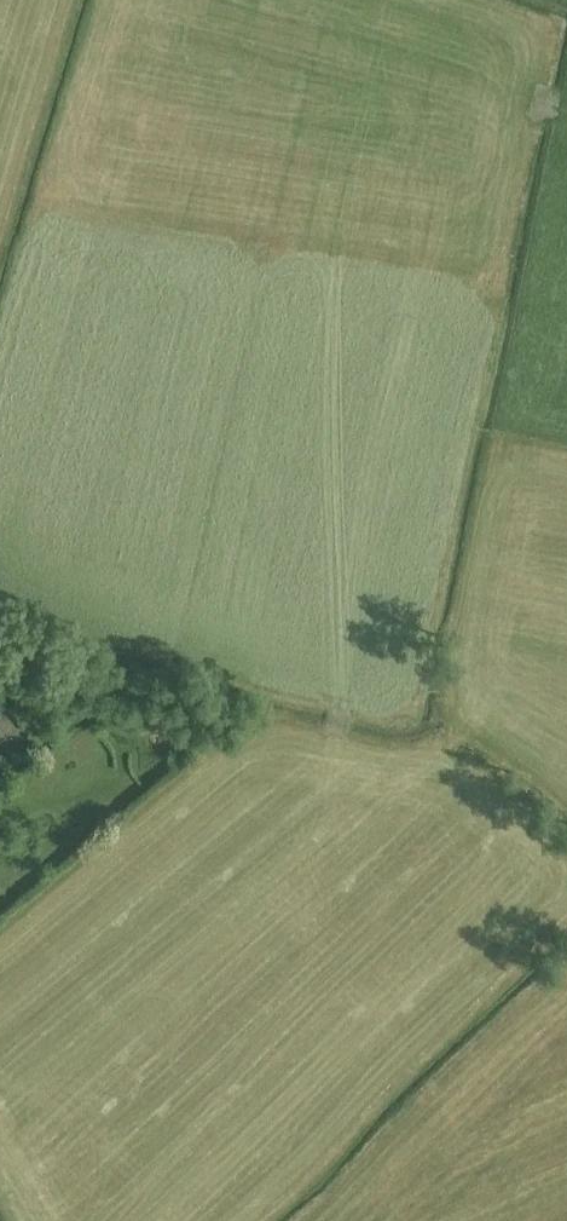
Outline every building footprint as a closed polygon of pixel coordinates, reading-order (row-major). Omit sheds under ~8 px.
[(15,692),(1,679),(0,680),(0,708),(15,692)]
